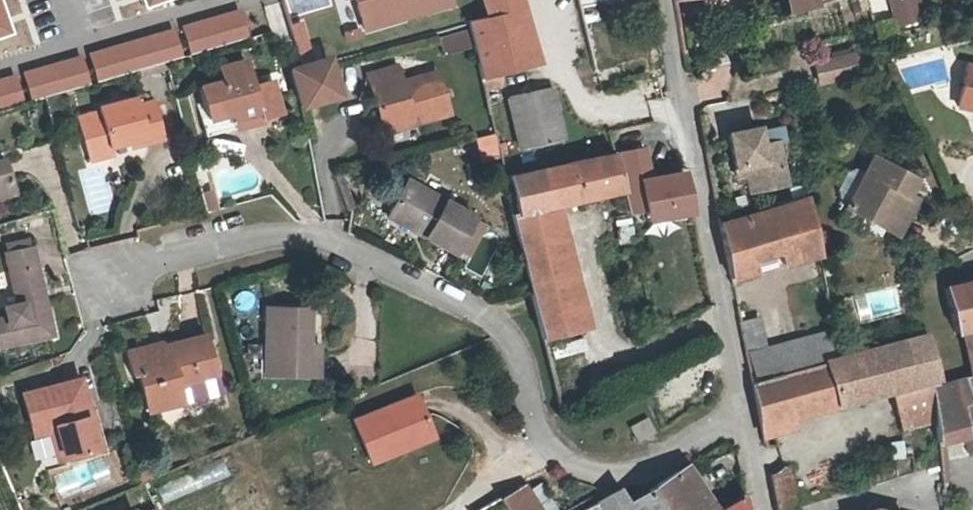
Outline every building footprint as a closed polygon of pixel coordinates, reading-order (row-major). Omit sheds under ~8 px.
[(362,25),(436,0),(353,0),(362,25)] [(482,10),(464,15),(464,18),(479,77),(534,61),(517,0),(480,0),(482,10)] [(785,12),(787,11),(804,7),(816,4),(815,0),(783,0),(785,12)] [(921,19),(916,0),(890,0),(896,25),(921,19)] [(283,39),(278,3),(265,5),(270,41),(283,39)] [(185,24),(192,49),(246,33),(239,8),(185,24)] [(295,49),(309,45),(302,19),(288,23),(295,49)] [(97,50),(104,75),(184,52),(176,27),(97,50)] [(442,55),(466,50),(461,31),(438,37),(442,55)] [(30,69),(38,95),(92,79),(85,54),(30,69)] [(852,74),(847,55),(809,64),(813,84),(852,74)] [(257,108),(259,114),(279,109),(271,77),(251,82),(245,57),(217,65),(220,78),(197,84),(205,117),(229,110),(230,116),(257,108)] [(288,68),(299,103),(335,92),(324,58),(300,65),(288,68)] [(400,116),(403,123),(446,110),(434,68),(398,78),(393,62),(365,70),(380,122),(400,116)] [(964,64),(953,105),(972,110),(972,66),(964,64)] [(26,98),(18,72),(0,78),(0,106),(26,98)] [(558,132),(546,82),(509,92),(520,141),(558,132)] [(111,140),(132,134),(147,130),(149,136),(167,131),(157,93),(140,98),(138,90),(98,101),(99,105),(109,141),(111,140)] [(91,154),(113,148),(111,140),(109,141),(99,105),(79,110),(91,154)] [(260,118),(259,114),(257,108),(230,116),(229,110),(205,117),(201,118),(205,132),(260,118)] [(382,129),(403,123),(400,116),(380,122),(382,129)] [(726,131),(732,166),(741,164),(744,189),(780,184),(774,140),(760,143),(758,126),(726,131)] [(134,140),(149,136),(147,130),(132,134),(134,140)] [(475,137),(481,162),(500,158),(494,133),(475,137)] [(613,151),(621,189),(626,211),(642,208),(643,212),(664,207),(666,214),(689,209),(682,168),(648,176),(643,145),(613,151)] [(507,174),(515,210),(548,204),(621,189),(613,151),(507,174)] [(15,192),(4,158),(0,159),(0,196),(15,192)] [(890,236),(905,209),(897,205),(903,195),(910,182),(868,159),(858,176),(849,171),(841,175),(833,191),(834,201),(842,205),(840,208),(890,236)] [(423,225),(419,230),(447,250),(471,216),(409,172),(389,201),(423,225)] [(212,188),(202,191),(207,208),(217,206),(212,188)] [(911,200),(903,195),(897,205),(905,209),(911,200)] [(385,206),(419,230),(423,225),(389,201),(385,206)] [(749,273),(745,253),(773,246),(778,264),(817,253),(807,203),(717,225),(728,279),(749,273)] [(577,326),(548,204),(515,210),(512,210),(530,287),(542,335),(577,326)] [(613,221),(619,243),(636,238),(629,216),(613,221)] [(9,316),(0,319),(0,341),(1,346),(53,333),(33,246),(5,252),(14,288),(18,287),(22,302),(6,306),(9,316)] [(940,286),(950,331),(958,329),(967,374),(961,378),(966,399),(972,397),(972,278),(940,286)] [(308,373),(309,341),(310,307),(269,307),(266,372),(308,373)] [(743,350),(749,380),(803,365),(821,360),(828,358),(821,330),(743,350)] [(821,360),(833,405),(889,390),(932,378),(921,333),(828,358),(821,360)] [(548,346),(552,360),(588,351),(584,336),(548,346)] [(320,341),(309,341),(308,373),(318,373),(320,341)] [(215,343),(175,350),(172,350),(173,356),(163,358),(161,345),(132,350),(137,374),(143,373),(149,410),(185,404),(183,389),(219,383),(223,382),(215,343)] [(173,343),(161,345),(163,358),(173,356),(172,350),(175,350),(173,343)] [(787,418),(833,405),(821,360),(803,365),(749,380),(759,435),(789,427),(787,418)] [(57,422),(65,455),(101,447),(92,410),(83,376),(27,389),(36,427),(57,422)] [(934,385),(932,378),(889,390),(896,412),(932,403),(930,386),(934,385)] [(966,399),(961,378),(934,385),(930,386),(932,403),(934,421),(936,442),(963,434),(967,450),(972,449),(972,397),(966,399)] [(219,383),(183,389),(185,404),(221,398),(219,383)] [(373,459),(405,446),(403,441),(432,429),(417,393),(356,418),(373,459)] [(932,403),(896,412),(901,429),(934,421),(932,403)] [(99,408),(92,410),(101,447),(108,445),(99,408)] [(639,439),(653,430),(645,419),(631,428),(639,439)] [(57,457),(65,455),(57,422),(36,427),(38,433),(51,430),(57,457)] [(434,434),(432,429),(403,441),(405,446),(434,434)] [(199,468),(203,484),(229,476),(225,461),(199,468)] [(685,465),(633,500),(639,509),(714,509),(685,465)] [(767,475),(774,509),(784,509),(793,507),(784,466),(767,474),(767,475)] [(532,493),(526,482),(501,495),(504,500),(509,509),(542,509),(532,493)] [(532,493),(542,509),(556,509),(543,487),(532,493)] [(633,500),(627,504),(617,490),(600,498),(607,509),(639,509),(633,500)] [(741,494),(715,509),(744,509),(741,494)]
